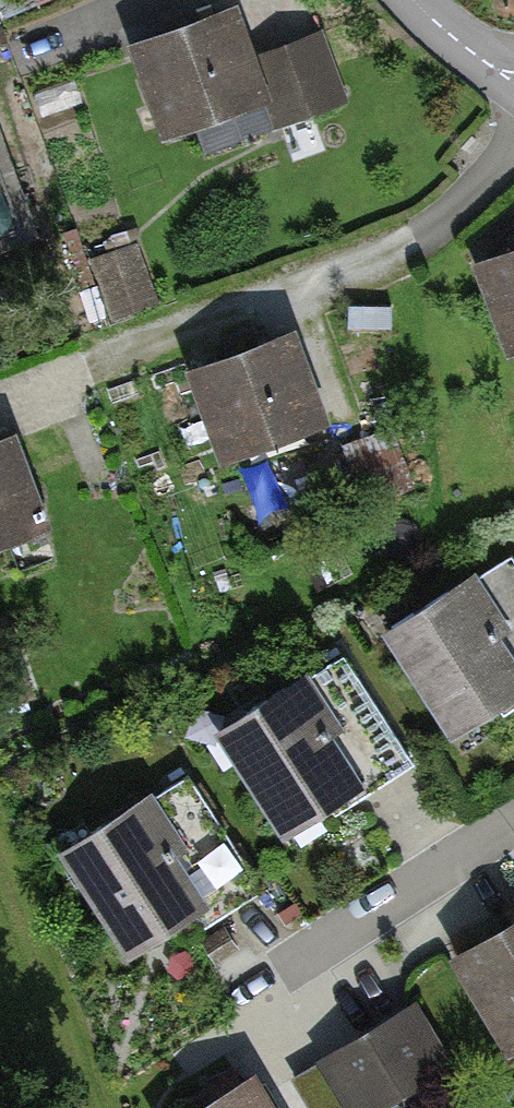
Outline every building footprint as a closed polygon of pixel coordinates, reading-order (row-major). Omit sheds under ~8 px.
[(127,28),(162,122),(271,81),(241,0),(203,0),(127,28)] [(472,259),(502,340),(513,336),(513,243),(472,259)] [(308,311),(185,355),(218,447),(342,402),(308,311)] [(0,422),(0,527),(54,505),(17,415),(0,422)] [(394,617),(465,727),(513,695),(513,556),(507,545),(394,617)] [(343,631),(219,709),(289,820),(413,742),(343,631)] [(164,773),(56,844),(122,944),(230,873),(164,773)] [(447,943),(508,1039),(513,1035),(513,900),(447,943)] [(317,1047),(353,1107),(361,1107),(446,1058),(407,993),(317,1047)] [(172,1107),(282,1107),(257,1062),(172,1107)]
